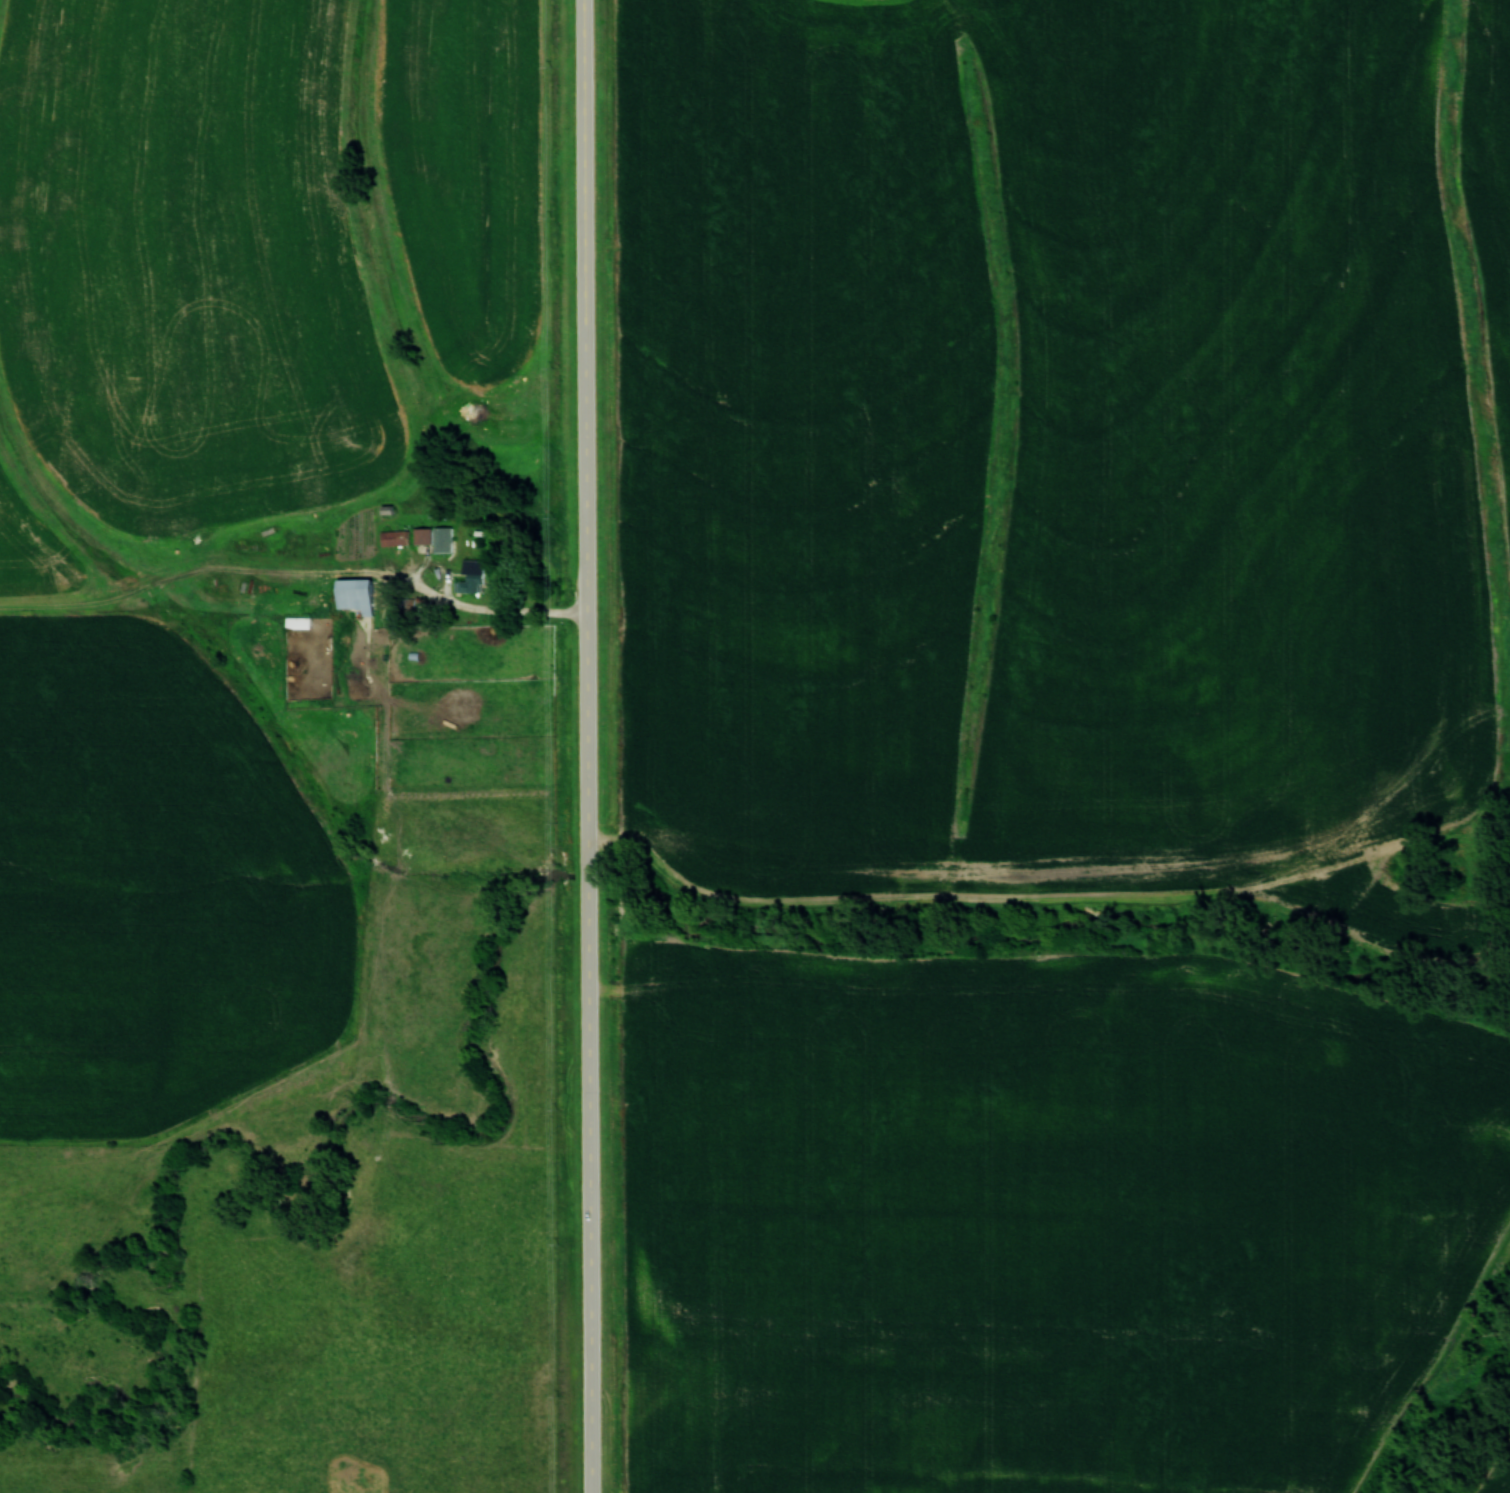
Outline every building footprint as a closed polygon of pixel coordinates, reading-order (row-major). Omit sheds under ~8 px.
[(450,527),(432,527),(432,553),(450,553),(450,527)] [(413,528),(413,543),(429,543),(429,528),(413,528)] [(462,581),(454,581),(454,593),(483,593),(483,560),(462,560),(462,581)] [(371,616),(371,580),(336,580),(336,609),(361,609),(361,616),(371,616)]
